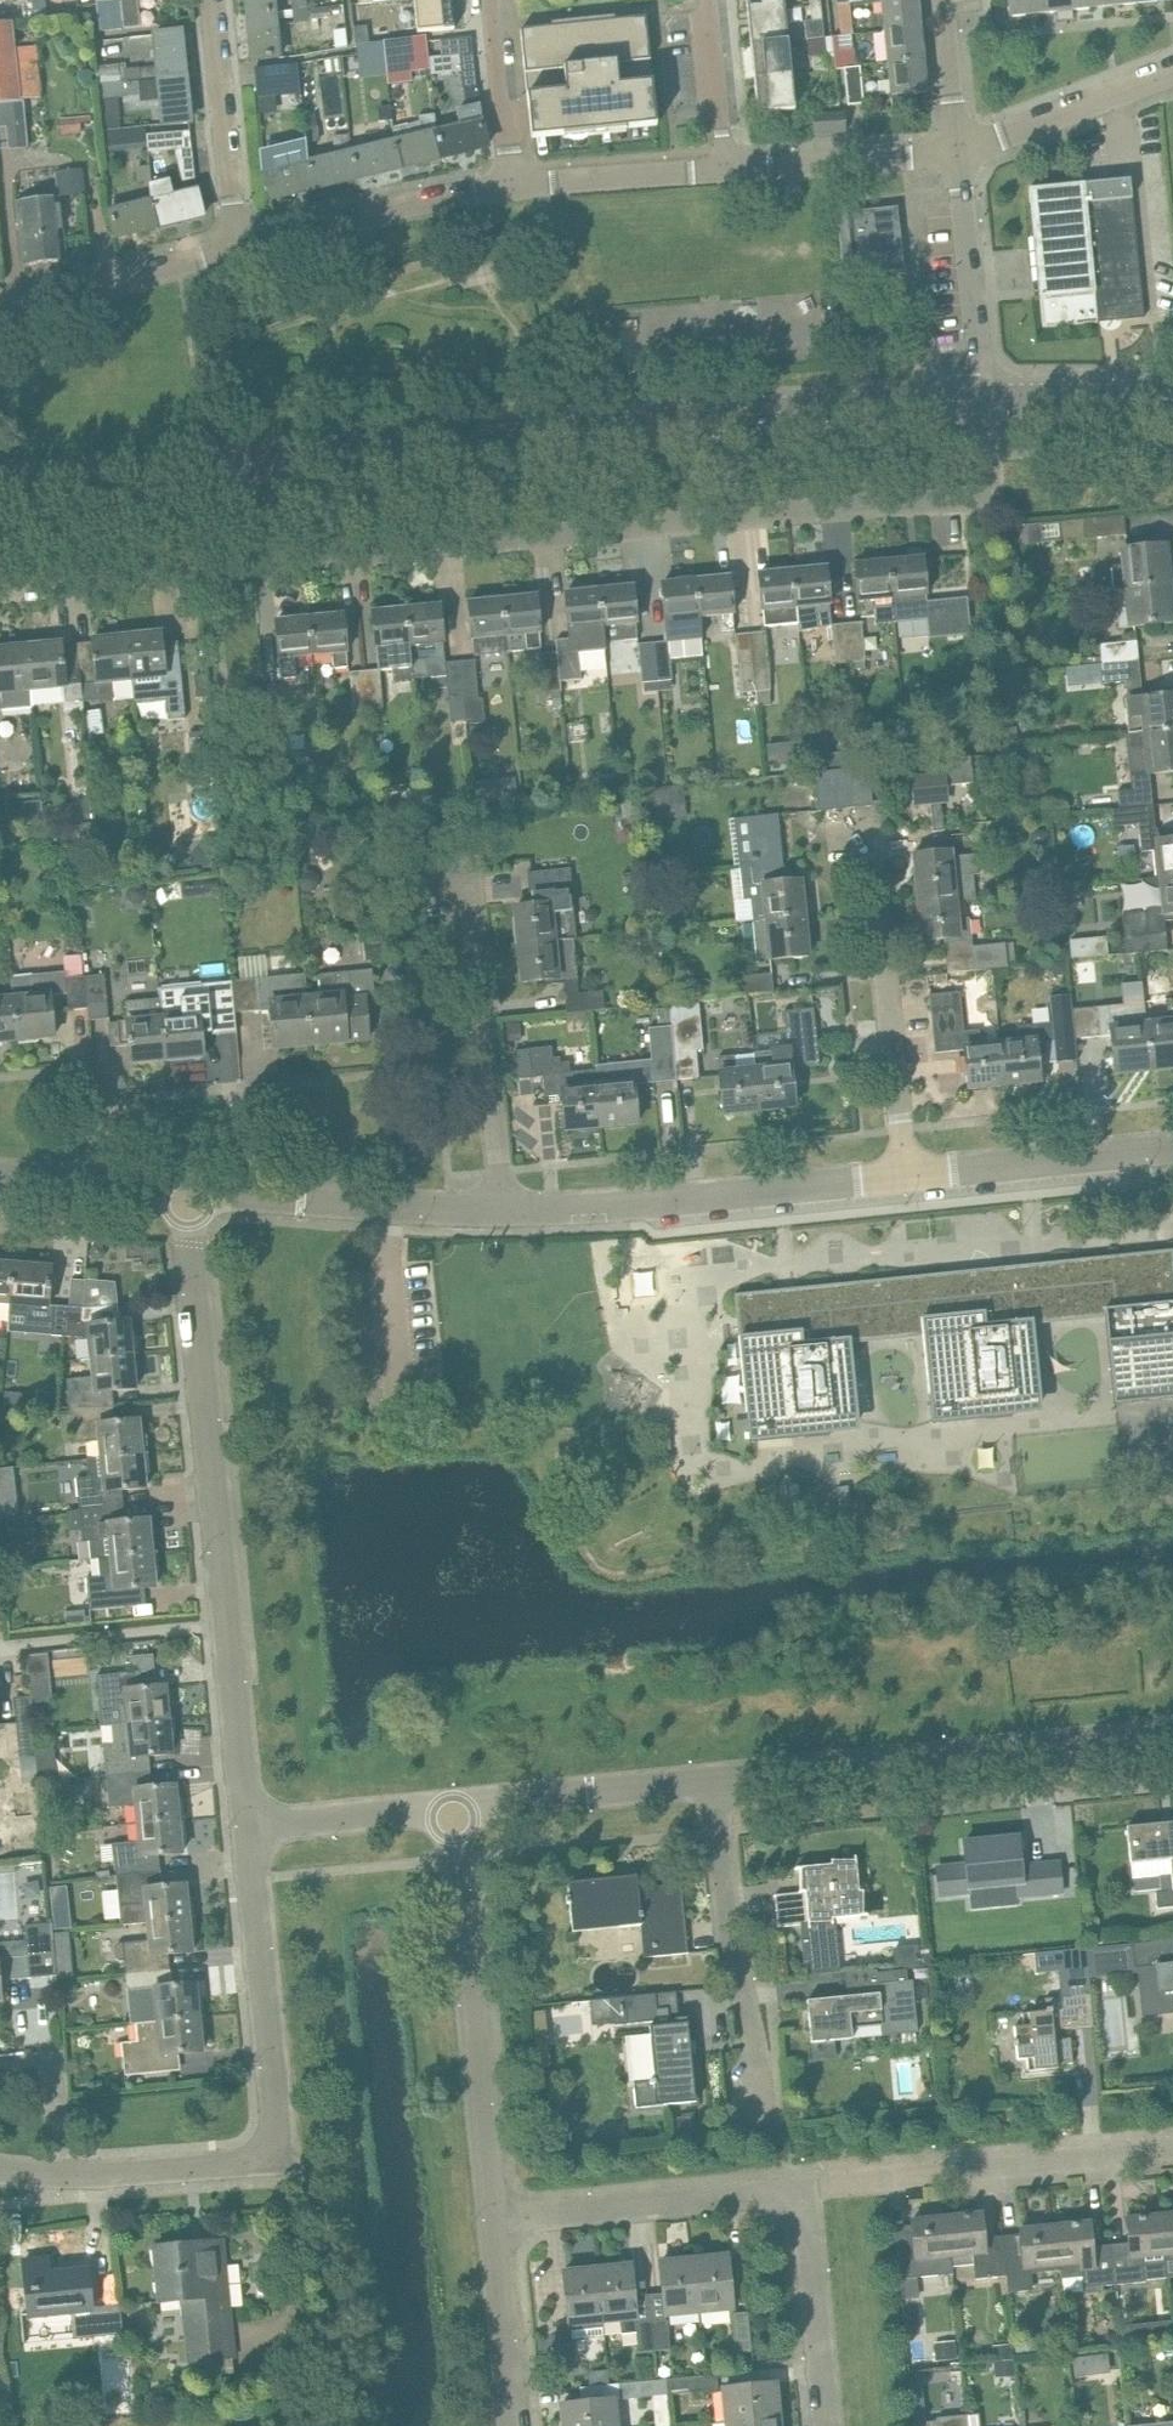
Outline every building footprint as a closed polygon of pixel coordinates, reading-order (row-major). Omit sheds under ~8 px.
[(32,10),(46,8),(45,0),(32,0),(32,5),(32,10)] [(274,0),(247,0),(248,15),(275,12),(274,0)] [(306,9),(305,0),(293,0),(294,10),(306,9)] [(451,0),(414,0),(418,33),(454,29),(451,0)] [(748,12),(784,8),(784,0),(747,0),(748,12)] [(917,0),(881,0),(884,31),(920,27),(917,0)] [(1040,0),(1008,0),(1010,17),(1041,13),(1040,0)] [(1041,13),(1074,10),(1073,0),(1040,0),(1041,13)] [(1074,10),(1105,7),(1105,0),(1073,0),(1074,10)] [(852,34),(849,2),(837,4),(841,35),(852,34)] [(823,20),(821,4),(810,5),(812,21),(823,20)] [(784,8),(748,12),(751,45),(788,42),(784,8)] [(306,9),(294,10),(295,23),(307,21),(306,9)] [(275,12),(248,15),(253,59),(279,57),(275,12)] [(532,139),(597,132),(657,126),(646,17),(615,20),(614,17),(613,17),(615,29),(586,32),(585,23),(569,25),(570,33),(554,35),(552,23),(552,27),(521,30),(528,104),(532,139)] [(5,22),(0,23),(0,129),(5,128),(7,152),(25,150),(20,101),(38,100),(34,65),(16,67),(11,22),(5,22)] [(367,26),(355,26),(356,42),(368,41),(367,26)] [(920,27),(884,31),(887,63),(924,59),(920,27)] [(158,79),(185,77),(180,32),(154,35),(158,79)] [(841,35),(844,67),(855,66),(852,34),(841,35)] [(437,131),(444,157),(487,147),(481,121),(471,37),(440,40),(441,56),(461,54),(465,102),(469,102),(469,108),(457,111),(461,126),(437,131)] [(393,67),(418,64),(415,41),(390,45),(393,67)] [(791,76),(788,42),(751,45),(755,79),(791,76)] [(828,71),(826,56),(816,57),(817,72),(828,71)] [(328,75),(342,72),(340,58),(326,60),(328,75)] [(924,59),(887,63),(892,113),(915,111),(913,96),(917,96),(917,93),(927,92),(924,59)] [(278,148),(271,86),(299,83),(297,64),(254,69),(263,150),(278,148)] [(855,67),(855,66),(844,67),(844,68),(848,106),(864,104),(860,67),(855,67)] [(127,82),(139,81),(137,69),(126,70),(127,82)] [(791,76),(755,79),(758,113),(795,110),(791,76)] [(139,81),(127,82),(97,86),(98,99),(118,97),(140,95),(140,102),(160,100),(163,124),(190,122),(185,77),(158,79),(139,81)] [(824,107),(839,105),(838,92),(822,93),(824,107)] [(118,97),(98,99),(101,129),(120,127),(118,97)] [(392,120),(391,109),(378,110),(379,121),(392,120)] [(812,115),(814,134),(846,132),(845,113),(812,115)] [(80,125),(91,123),(91,116),(60,119),(62,134),(81,132),(80,125)] [(420,122),(392,128),(394,142),(400,168),(444,157),(437,131),(423,135),(420,122)] [(364,149),(351,152),(358,178),(400,168),(394,142),(392,128),(391,129),(390,127),(360,135),(364,149)] [(306,141),(319,140),(318,128),(305,130),(306,141)] [(192,148),(190,131),(147,135),(148,152),(192,148)] [(315,189),(308,163),(306,143),(263,154),(264,173),(271,199),(315,189)] [(358,178),(351,152),(308,163),(315,189),(358,178)] [(137,169),(138,181),(151,179),(150,168),(137,169)] [(55,173),(57,197),(85,194),(83,170),(55,173)] [(1130,180),(1109,182),(1029,190),(1039,299),(1047,298),(1050,328),(1098,323),(1097,316),(1116,314),(1117,321),(1144,318),(1130,180)] [(153,201),(159,227),(203,216),(196,190),(171,196),(168,182),(151,186),(153,201)] [(83,195),(17,202),(21,241),(24,265),(65,260),(65,256),(89,253),(83,195)] [(153,201),(109,211),(116,237),(159,227),(153,201)] [(836,205),(844,277),(901,271),(896,226),(899,226),(897,207),(852,212),(852,207),(836,205)] [(1085,539),(1126,535),(1124,516),(1083,520),(1085,539)] [(1042,541),(1062,539),(1060,522),(1026,525),(1028,545),(1043,543),(1042,541)] [(1126,588),(1169,583),(1166,545),(1122,550),(1126,588)] [(923,558),(889,561),(893,598),(911,596),(913,612),(928,610),(923,558)] [(893,598),(889,561),(855,565),(861,623),(861,624),(881,622),(881,616),(894,614),(893,598)] [(798,632),(832,627),(826,567),(792,571),(797,623),(798,632)] [(764,626),(797,623),(792,571),(759,574),(764,626)] [(730,577),(696,580),(699,617),(717,615),(718,631),(735,629),(730,577)] [(668,641),(654,643),(658,681),(673,680),(669,641),(701,638),(699,617),(696,580),(662,583),(668,641)] [(1126,588),(1130,627),(1172,623),(1172,620),(1169,583),(1126,588)] [(633,586),(599,590),(602,626),(620,624),(622,641),(638,639),(633,586)] [(602,626),(599,590),(565,593),(570,641),(556,643),(557,653),(560,681),(574,680),(581,679),(578,653),(605,650),(602,626)] [(536,596),(501,599),(507,652),(542,648),(536,596)] [(507,652),(501,599),(469,602),(474,655),(507,652)] [(446,666),(445,658),(440,605),(405,609),(410,661),(429,659),(431,680),(445,678),(447,678),(446,666)] [(410,661),(405,609),(372,612),(378,671),(393,670),(394,683),(412,681),(410,661)] [(309,618),(314,676),(349,672),(344,615),(309,618)] [(314,676),(309,618),(275,621),(281,679),(314,676)] [(861,623),(847,624),(847,630),(850,662),(865,661),(861,624),(861,623)] [(850,662),(847,630),(832,631),(836,670),(851,669),(850,662)] [(131,680),(130,681),(131,693),(183,688),(178,642),(162,643),(161,632),(126,636),(131,680)] [(766,632),(750,634),(756,692),(771,690),(766,632)] [(756,692),(750,634),(733,635),(738,694),(756,692)] [(131,680),(126,636),(92,639),(93,651),(78,652),(83,700),(83,703),(115,699),(113,682),(130,681),(131,680)] [(63,654),(61,642),(44,644),(44,640),(26,642),(26,646),(31,691),(63,687),(65,702),(83,700),(78,652),(63,654)] [(1135,640),(1099,644),(1102,664),(1137,660),(1135,640)] [(658,681),(654,643),(638,644),(642,683),(658,681)] [(31,691),(26,646),(0,648),(0,694),(31,691)] [(560,681),(557,653),(540,655),(544,694),(551,694),(561,693),(559,681),(560,681)] [(1172,729),(1172,695),(1156,697),(1156,692),(1141,694),(1137,660),(1102,664),(1102,665),(1099,666),(1101,685),(1125,682),(1126,695),(1130,733),(1172,729)] [(475,664),(460,665),(465,721),(466,729),(483,728),(481,703),(479,703),(475,664)] [(447,678),(445,678),(450,722),(465,721),(460,665),(446,666),(447,678)] [(378,671),(363,673),(367,712),(381,710),(378,671)] [(367,712),(363,673),(347,674),(351,713),(367,712)] [(286,723),(283,684),(267,685),(270,724),(286,723)] [(561,693),(551,694),(552,706),(562,705),(561,693)] [(756,694),(757,708),(773,707),(772,693),(756,694)] [(65,702),(63,702),(64,713),(84,711),(83,703),(83,700),(65,702)] [(1130,733),(1136,790),(1151,788),(1150,774),(1172,771),(1172,729),(1130,733)] [(208,731),(189,732),(189,751),(209,750),(208,731)] [(874,741),(876,760),(898,757),(896,738),(874,741)] [(983,741),(984,754),(1000,753),(1000,740),(983,741)] [(820,772),(842,769),(839,741),(818,743),(820,772)] [(783,744),(766,745),(768,766),(785,764),(783,744)] [(913,776),(912,776),(915,806),(917,805),(930,803),(935,853),(912,855),(912,857),(917,856),(918,865),(916,866),(920,904),(956,900),(976,897),(974,874),(979,874),(977,859),(972,859),(971,854),(951,857),(947,857),(946,853),(950,853),(953,852),(953,851),(946,852),(941,802),(939,786),(944,786),(973,782),(970,756),(926,761),(927,775),(913,777),(913,776)] [(291,778),(290,763),(273,764),(273,778),(291,778)] [(882,766),(848,769),(852,808),(886,804),(882,766)] [(842,769),(820,772),(814,772),(815,787),(818,811),(852,808),(848,769),(842,769)] [(606,779),(594,781),(595,792),(607,791),(606,779)] [(680,786),(651,789),(655,821),(684,817),(680,786)] [(1132,790),(1117,792),(1117,795),(1119,809),(1153,805),(1151,788),(1136,790),(1132,790)] [(639,799),(620,802),(622,817),(642,813),(639,799)] [(1119,809),(1119,813),(1111,814),(1113,831),(1139,828),(1141,856),(1159,854),(1161,878),(1172,877),(1172,832),(1158,834),(1158,828),(1155,828),(1153,805),(1119,809)] [(753,920),(804,915),(801,880),(785,882),(778,814),(735,818),(742,886),(756,885),(757,898),(750,898),(753,920)] [(80,824),(81,838),(101,837),(100,822),(80,824)] [(1033,828),(1030,842),(1044,846),(1047,831),(1033,828)] [(204,838),(186,860),(187,869),(216,866),(214,837),(204,838)] [(563,870),(565,870),(568,895),(600,891),(563,868),(563,870)] [(319,882),(318,874),(312,869),(305,870),(300,876),(301,884),(307,889),(314,888),(319,882)] [(519,945),(572,939),(568,895),(565,870),(563,870),(528,874),(531,906),(515,907),(519,945)] [(1161,878),(1146,880),(1149,899),(1126,902),(1131,954),(1167,950),(1164,921),(1172,920),(1172,877),(1161,878)] [(132,888),(127,893),(128,899),(133,903),(139,903),(144,898),(143,892),(138,887),(132,888)] [(956,900),(920,904),(924,940),(948,938),(949,943),(952,972),(975,970),(973,948),(972,940),(970,919),(958,920),(956,900)] [(804,915),(753,920),(757,961),(808,956),(804,915)] [(374,940),(367,941),(369,956),(378,955),(383,955),(382,939),(374,940)] [(576,981),(572,939),(519,945),(523,982),(551,979),(551,984),(576,981)] [(1006,945),(973,948),(975,970),(1008,966),(1006,945)] [(66,957),(68,978),(84,976),(82,956),(66,957)] [(1064,962),(1052,963),(1053,975),(1065,974),(1064,962)] [(321,997),(308,999),(306,999),(310,1039),(330,1037),(331,1042),(369,1038),(365,999),(375,998),(372,969),(318,975),(321,997)] [(14,998),(18,1039),(54,1035),(50,995),(67,993),(68,1010),(88,1008),(85,977),(67,979),(67,972),(12,978),(14,998)] [(232,981),(235,1013),(271,1009),(274,1048),(291,1046),(290,1041),(310,1039),(306,999),(308,999),(306,974),(232,981)] [(104,975),(85,977),(88,1008),(89,1020),(108,1018),(107,999),(106,994),(104,975)] [(770,975),(741,978),(743,995),(772,992),(770,975)] [(160,987),(167,1058),(203,1055),(201,1034),(212,1033),(212,1031),(235,1029),(235,1033),(237,1033),(235,1013),(232,981),(202,984),(202,986),(161,990),(161,987),(160,987)] [(565,987),(567,1016),(606,1013),(604,996),(580,998),(579,986),(565,987)] [(1005,1085),(1001,1043),(981,1045),(979,1030),(964,1031),(960,992),(929,995),(935,1053),(964,1050),(968,1088),(1005,1085)] [(18,1039),(14,998),(0,1000),(0,1041),(18,1039)] [(1147,1023),(1152,1064),(1171,1062),(1171,1067),(1172,1067),(1172,998),(1159,1000),(1161,1022),(1147,1023)] [(691,1005),(669,1007),(671,1026),(674,1051),(677,1079),(698,1077),(696,1049),(703,1049),(698,1004),(691,1005)] [(669,1007),(657,1008),(659,1027),(671,1026),(669,1007)] [(1098,1007),(1073,1009),(1076,1038),(1111,1035),(1115,1073),(1131,1071),(1131,1067),(1152,1064),(1147,1023),(1127,1025),(1126,1016),(1099,1019),(1098,1007)] [(773,1068),(755,1070),(759,1110),(795,1106),(791,1068),(820,1065),(814,1008),(783,1011),(785,1033),(787,1050),(771,1052),(773,1068)] [(1019,1042),(1001,1043),(1005,1085),(1040,1081),(1036,1042),(1076,1038),(1073,1009),(1051,1012),(1052,1022),(1018,1026),(1019,1042)] [(166,1058),(162,1018),(109,1023),(111,1047),(129,1045),(131,1062),(166,1058)] [(520,1021),(507,1022),(508,1039),(522,1038),(520,1021)] [(614,1068),(595,1070),(601,1126),(637,1123),(634,1093),(633,1084),(651,1082),(677,1079),(674,1051),(671,1026),(659,1027),(650,1028),(652,1049),(654,1064),(652,1064),(614,1068)] [(755,1054),(753,1054),(753,1055),(753,1056),(755,1070),(773,1068),(771,1052),(787,1050),(785,1033),(753,1036),(755,1054)] [(529,1049),(515,1050),(518,1079),(543,1076),(554,1075),(553,1062),(551,1047),(529,1049)] [(759,1110),(755,1070),(735,1072),(733,1056),(718,1058),(724,1114),(759,1110)] [(554,1075),(543,1076),(545,1097),(562,1095),(566,1130),(601,1126),(595,1070),(562,1073),(560,1061),(553,1062),(554,1075)] [(92,1247),(90,1252),(92,1257),(97,1259),(102,1257),(104,1252),(102,1247),(97,1244),(92,1247)] [(751,1441),(792,1437),(791,1428),(858,1421),(850,1350),(851,1350),(851,1342),(924,1334),(933,1423),(975,1418),(974,1410),(1040,1403),(1033,1331),(1034,1331),(1033,1323),(1105,1316),(1106,1316),(1105,1310),(1172,1303),(1172,1249),(1168,1250),(1168,1251),(1046,1264),(1046,1270),(1025,1272),(1025,1265),(828,1285),(828,1286),(796,1289),(797,1295),(780,1296),(780,1291),(748,1294),(748,1293),(734,1294),(735,1304),(736,1304),(750,1441),(751,1441)] [(9,1303),(13,1264),(0,1263),(0,1302),(9,1303)] [(9,1303),(9,1312),(27,1314),(26,1322),(52,1324),(53,1306),(49,1305),(50,1291),(52,1267),(13,1264),(9,1303)] [(72,1278),(69,1307),(83,1308),(85,1279),(72,1278)] [(68,1321),(66,1336),(89,1338),(91,1358),(132,1354),(129,1320),(96,1324),(94,1308),(118,1306),(118,1305),(115,1282),(89,1280),(89,1279),(85,1279),(83,1308),(81,1322),(68,1321)] [(1105,1310),(1106,1316),(1105,1316),(1114,1404),(1172,1398),(1172,1303),(1105,1310)] [(81,1322),(83,1308),(69,1307),(53,1306),(52,1324),(51,1335),(66,1336),(68,1321),(81,1322)] [(93,1377),(67,1379),(70,1411),(105,1407),(103,1391),(136,1388),(132,1354),(91,1358),(93,1377)] [(5,1393),(4,1407),(21,1409),(22,1394),(5,1393)] [(105,1407),(70,1411),(73,1442),(99,1439),(101,1458),(142,1454),(139,1420),(106,1423),(105,1407)] [(90,1477),(76,1478),(80,1510),(115,1506),(113,1491),(146,1487),(142,1454),(101,1458),(88,1459),(90,1477)] [(0,1492),(0,1517),(19,1515),(17,1491),(0,1492)] [(80,1510),(68,1511),(70,1532),(82,1531),(83,1541),(89,1541),(90,1559),(98,1558),(111,1557),(152,1553),(149,1519),(116,1522),(115,1506),(80,1510)] [(28,1518),(0,1520),(1,1533),(29,1530),(28,1518)] [(99,1576),(86,1577),(87,1586),(89,1610),(125,1607),(123,1590),(155,1587),(152,1553),(111,1557),(98,1558),(99,1576)] [(48,1653),(26,1655),(28,1679),(50,1677),(48,1653)] [(154,1654),(130,1657),(131,1672),(155,1670),(154,1654)] [(128,1724),(169,1720),(165,1686),(133,1689),(131,1672),(96,1676),(99,1708),(126,1705),(128,1724)] [(112,1725),(114,1743),(103,1744),(106,1776),(141,1772),(140,1757),(172,1753),(169,1720),(128,1724),(112,1725)] [(32,1721),(16,1722),(16,1724),(17,1732),(19,1757),(24,1756),(27,1779),(38,1778),(32,1721)] [(141,1772),(106,1776),(109,1807),(136,1805),(138,1823),(179,1819),(175,1785),(143,1788),(141,1772)] [(179,1819),(138,1823),(139,1841),(113,1843),(116,1875),(151,1871),(150,1856),(182,1852),(179,1819)] [(1127,1827),(1131,1864),(1171,1860),(1172,1878),(1172,1822),(1127,1827)] [(1061,1893),(1061,1887),(1058,1863),(1021,1867),(1018,1837),(965,1843),(969,1883),(1015,1878),(1017,1897),(1061,1893)] [(777,1927),(808,1924),(809,1931),(833,1928),(833,1919),(869,1915),(867,1891),(859,1892),(856,1854),(855,1854),(855,1862),(833,1862),(833,1857),(831,1857),(831,1864),(794,1868),(795,1869),(803,1868),(803,1890),(798,1891),(798,1892),(774,1895),(774,1896),(775,1896),(778,1925),(777,1926),(777,1927)] [(153,1887),(151,1871),(116,1875),(121,1925),(148,1922),(189,1918),(185,1884),(153,1887)] [(644,1957),(664,1955),(688,1953),(685,1924),(679,1924),(675,1886),(681,1886),(681,1884),(638,1888),(636,1876),(568,1882),(569,1896),(566,1896),(567,1903),(570,1903),(573,1932),(597,1929),(640,1924),(644,1957)] [(1172,1907),(1172,1891),(1155,1892),(1157,1908),(1172,1907)] [(189,1918),(148,1922),(149,1940),(118,1943),(115,1947),(116,1957),(120,1960),(124,1959),(126,1974),(161,1971),(160,1955),(192,1952),(189,1918)] [(0,1943),(0,1981),(57,1975),(53,1938),(26,1940),(0,1943)] [(1117,1945),(1119,1970),(1148,1968),(1151,1993),(1161,1992),(1163,2013),(1172,2012),(1172,1939),(1117,1945)] [(930,1945),(919,1946),(921,1964),(931,1963),(930,1945)] [(1052,1950),(1053,1967),(1083,1964),(1082,1947),(1052,1950)] [(847,1996),(807,2000),(811,2042),(852,2038),(851,2028),(883,2025),(884,2035),(901,2034),(917,2032),(917,2022),(912,1979),(879,1982),(877,1969),(845,1972),(847,1996)] [(161,1971),(126,1974),(129,2006),(156,2003),(158,2021),(199,2017),(195,1983),(163,1986),(161,1971)] [(1024,2027),(1014,2028),(1016,2046),(1017,2046),(1018,2059),(1027,2058),(1028,2071),(1058,2068),(1058,2064),(1073,2063),(1071,2039),(1056,2040),(1055,2030),(1055,2029),(1086,2026),(1094,2025),(1091,1994),(1090,1983),(1063,1985),(1064,1996),(1046,1998),(1047,2011),(1023,2014),(1024,2027)] [(595,2021),(614,2019),(615,2025),(659,2021),(656,1993),(593,1999),(595,2021)] [(137,2023),(139,2041),(124,2042),(127,2075),(171,2071),(169,2054),(202,2051),(199,2017),(158,2021),(137,2023)] [(636,2107),(695,2101),(688,2023),(650,2027),(655,2080),(634,2082),(636,2107)] [(550,2044),(534,2045),(535,2060),(541,2059),(542,2066),(552,2065),(550,2044)] [(981,2213),(946,2217),(951,2267),(973,2265),(974,2279),(1006,2276),(1002,2244),(984,2246),(981,2213)] [(1165,2260),(1167,2278),(1172,2277),(1172,2214),(1160,2215),(1165,2260)] [(1165,2260),(1160,2215),(1126,2219),(1130,2251),(1110,2253),(1114,2284),(1145,2282),(1142,2257),(1162,2255),(1163,2260),(1165,2260)] [(951,2267),(946,2217),(912,2220),(913,2234),(895,2235),(898,2267),(899,2276),(917,2275),(921,2277),(936,2276),(940,2273),(951,2272),(951,2267)] [(1089,2223),(1054,2226),(1059,2271),(1060,2277),(1082,2275),(1083,2287),(1114,2284),(1110,2253),(1093,2255),(1089,2223)] [(1021,2242),(1002,2244),(1006,2276),(1025,2275),(1024,2269),(1046,2267),(1047,2272),(1059,2271),(1054,2226),(1020,2229),(1021,2242)] [(233,2356),(224,2265),(222,2241),(154,2247),(160,2302),(183,2299),(189,2361),(233,2356)] [(726,2260),(695,2263),(699,2311),(733,2308),(728,2256),(726,2256),(726,2260)] [(89,2270),(85,2270),(49,2273),(48,2258),(23,2260),(28,2317),(72,2313),(74,2338),(123,2334),(121,2305),(92,2307),(89,2270)] [(699,2311),(695,2263),(662,2266),(662,2262),(660,2262),(666,2315),(699,2311)] [(630,2269),(598,2273),(603,2321),(636,2317),(631,2265),(629,2265),(630,2269)] [(603,2321),(598,2273),(565,2276),(565,2272),(564,2272),(569,2324),(570,2324),(570,2329),(555,2331),(559,2370),(574,2368),(571,2338),(604,2335),(603,2321)] [(748,2312),(732,2313),(736,2352),(752,2350),(748,2312)] [(652,2321),(654,2349),(670,2348),(667,2320),(652,2321)] [(1104,2334),(1105,2347),(1119,2345),(1117,2333),(1104,2334)] [(933,2341),(934,2359),(955,2358),(954,2339),(933,2341)] [(991,2344),(993,2358),(1013,2356),(1012,2342),(991,2344)] [(993,2359),(994,2376),(1015,2375),(1014,2358),(993,2359)] [(674,2378),(676,2393),(715,2389),(713,2375),(674,2378)] [(621,2398),(660,2394),(658,2380),(619,2384),(621,2398)] [(725,2421),(775,2417),(772,2385),(776,2385),(775,2383),(722,2388),(725,2421)] [(913,2412),(925,2411),(922,2383),(910,2384),(913,2412)] [(614,2399),(562,2404),(562,2406),(566,2405),(568,2425),(617,2425),(614,2399)] [(964,2412),(935,2415),(936,2421),(914,2423),(914,2425),(965,2425),(964,2412)] [(967,2425),(980,2425),(978,2415),(966,2417),(967,2425)] [(725,2421),(726,2425),(776,2425),(775,2417),(725,2421)]
